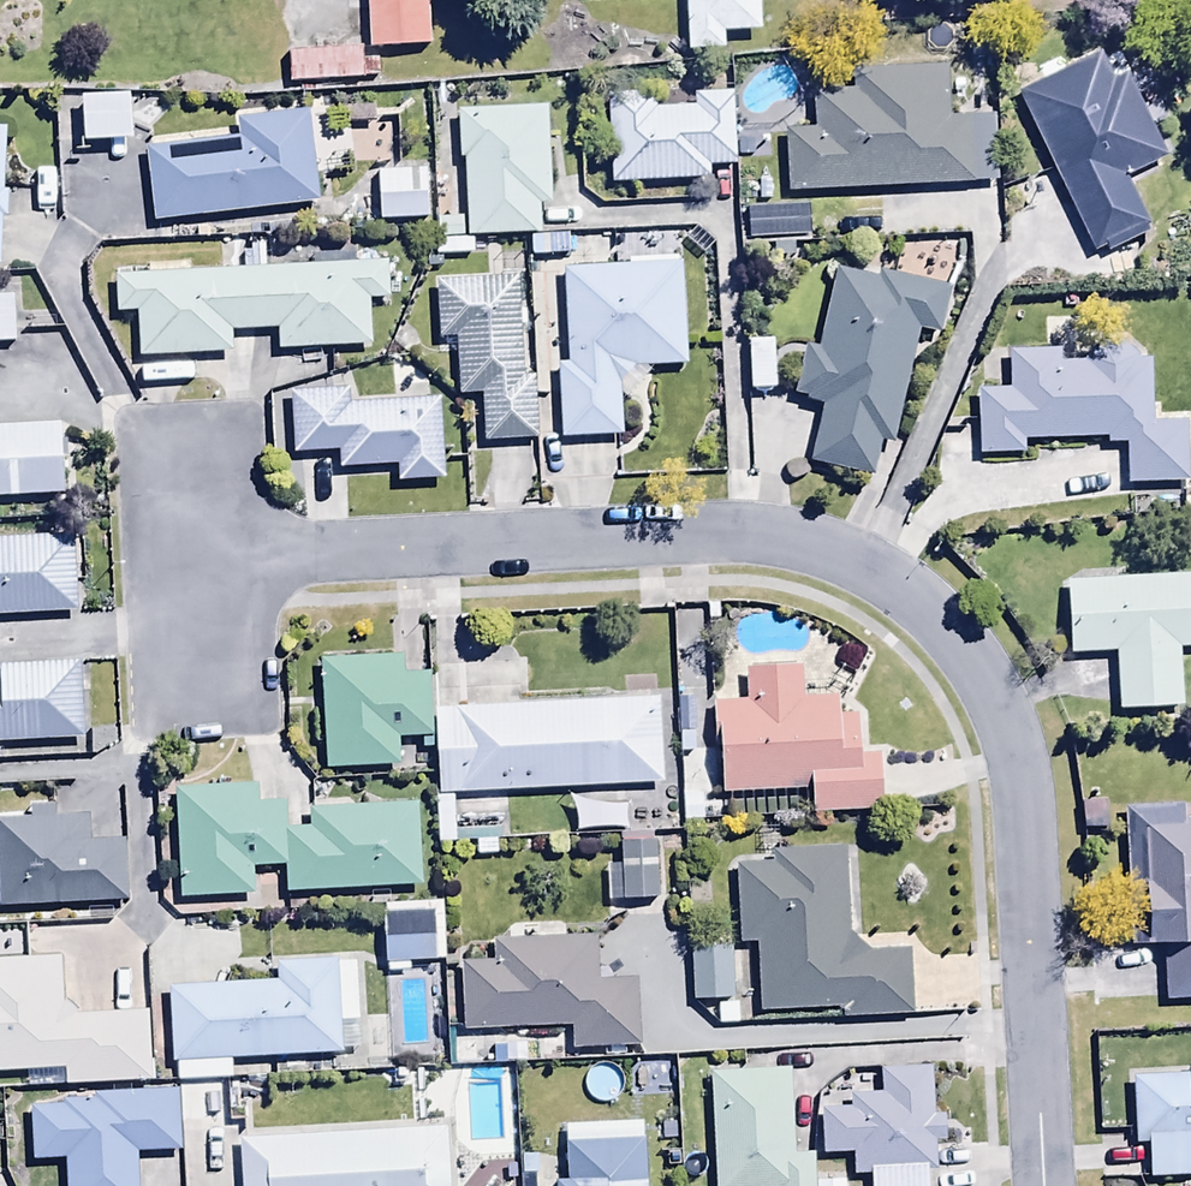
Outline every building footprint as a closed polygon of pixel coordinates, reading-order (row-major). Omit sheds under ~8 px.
[(378,42),(438,38),(436,0),(376,0),(378,42)] [(684,26),(786,20),(785,0),(682,0),(684,26)] [(363,51),(286,57),(288,86),(365,80),(363,51)] [(786,135),(788,196),(999,186),(996,119),(950,122),(947,71),(853,75),(854,95),(816,97),(818,133),(786,135)] [(1128,79),(1033,124),(1095,255),(1150,229),(1127,181),(1162,164),(1152,143),(1157,141),(1153,131),(1170,123),(1146,74),(1129,82),(1128,79)] [(132,95),(81,97),(83,149),(134,148),(132,95)] [(656,97),(610,98),(612,188),(711,185),(711,170),(736,170),(734,97),(697,98),(697,111),(656,112),(656,97)] [(550,111),(459,115),(461,163),(466,163),(469,241),(541,238),(539,209),(554,209),(550,111)] [(146,152),(154,225),(323,207),(314,117),(238,125),(240,142),(146,152)] [(1,271),(4,222),(10,222),(12,194),(4,193),(7,133),(0,132),(0,271),(1,271)] [(429,174),(376,177),(379,226),(432,223),(429,174)] [(810,209),(748,212),(749,242),(811,240),(810,209)] [(439,243),(436,243),(436,260),(474,259),(473,243),(465,243),(464,221),(438,222),(439,243)] [(531,240),(532,260),(570,259),(570,239),(531,240)] [(617,270),(564,273),(568,367),(559,367),(563,443),(623,440),(620,387),(634,373),(687,371),(682,261),(674,261),(674,247),(616,250),(617,270)] [(388,304),(387,268),(117,278),(118,318),(140,317),(141,360),(235,357),(235,335),(277,334),(278,355),(372,351),(371,304),(388,304)] [(839,274),(819,352),(808,349),(795,400),(827,409),(812,464),(876,481),(885,446),(894,448),(924,333),(939,337),(950,294),(882,276),(880,284),(839,274)] [(519,283),(439,288),(442,342),(457,341),(460,398),(482,397),(485,448),(539,444),(535,383),(525,384),(519,283)] [(0,301),(0,348),(17,347),(16,301),(0,301)] [(1009,394),(979,394),(981,460),(1026,459),(1026,445),(1109,443),(1109,449),(1127,448),(1128,489),(1189,488),(1188,426),(1154,426),(1153,363),(1139,364),(1124,344),(1100,345),(1085,367),(1061,367),(1061,353),(1009,353),(1009,394)] [(349,392),(291,395),(294,459),(339,456),(340,473),(399,470),(400,486),(446,483),(441,404),(350,408),(349,392)] [(67,499),(64,429),(0,432),(0,502),(67,499)] [(74,538),(0,542),(0,621),(78,617),(74,538)] [(1181,652),(1190,651),(1190,582),(1069,585),(1071,657),(1117,656),(1119,714),(1183,712),(1181,652)] [(715,647),(677,648),(678,695),(716,694),(715,647)] [(405,660),(324,662),(327,773),(401,772),(400,741),(423,741),(423,750),(433,750),(432,677),(406,678),(405,660)] [(85,743),(80,664),(0,669),(0,677),(0,684),(0,747),(85,743)] [(803,673),(746,674),(747,692),(734,692),(734,707),(713,708),(714,760),(721,760),(722,796),(813,794),(814,817),(884,815),(882,758),(861,759),(860,719),(840,719),(840,703),(804,704),(803,673)] [(436,712),(440,799),(454,798),(664,788),(659,701),(436,712)] [(418,809),(310,812),(310,833),(288,834),(287,805),(261,806),(260,789),(178,792),(182,901),(256,899),(255,872),(285,871),(286,895),(420,890),(418,809)] [(454,798),(440,799),(436,799),(438,848),(476,846),(477,857),(500,856),(499,829),(455,831),(454,798)] [(1190,1006),(1190,828),(1185,829),(1184,809),(1124,813),(1131,952),(1163,950),(1166,1007),(1190,1006)] [(0,824),(0,910),(130,906),(128,843),(92,845),(91,821),(56,822),(56,811),(29,812),(29,823),(0,824)] [(620,839),(622,869),(608,870),(609,906),(661,904),(658,837),(620,839)] [(756,947),(759,1015),(844,1013),(844,1022),(913,1020),(912,954),(869,955),(849,939),(845,853),(774,856),(775,867),(737,869),(740,948),(756,947)] [(420,907),(385,908),(387,974),(412,973),(411,965),(442,964),(440,916),(420,917),(420,907)] [(573,1032),(574,1053),(641,1051),(639,983),(599,984),(598,944),(493,947),(494,966),(463,966),(465,1035),(573,1032)] [(734,952),(692,952),(692,1004),(734,1004),(734,952)] [(67,1074),(67,1089),(153,1085),(150,1017),(78,1020),(64,1007),(63,963),(0,965),(0,1077),(67,1074)] [(280,984),(172,994),(178,1086),(233,1083),(232,1065),(343,1058),(342,1053),(362,1052),(356,966),(338,968),(337,963),(279,968),(280,984)] [(1189,1068),(1189,1078),(1135,1081),(1138,1148),(1150,1147),(1151,1183),(1190,1181),(1190,1068),(1189,1068)] [(873,1185),(929,1185),(929,1173),(937,1173),(937,1146),(946,1147),(947,1119),(933,1119),(933,1073),(883,1073),(882,1098),(852,1098),(852,1114),(823,1113),(823,1158),(854,1158),(854,1180),(873,1180),(873,1185)] [(846,1184),(816,1185),(815,1156),(795,1156),(792,1075),(712,1077),(716,1185),(846,1185),(846,1184)] [(101,1099),(102,1106),(68,1107),(68,1112),(32,1113),(34,1163),(67,1162),(68,1185),(139,1185),(138,1158),(181,1156),(179,1096),(101,1099)] [(240,1144),(243,1185),(448,1185),(445,1133),(240,1144)] [(569,1166),(570,1185),(648,1185),(647,1163),(569,1166)]
